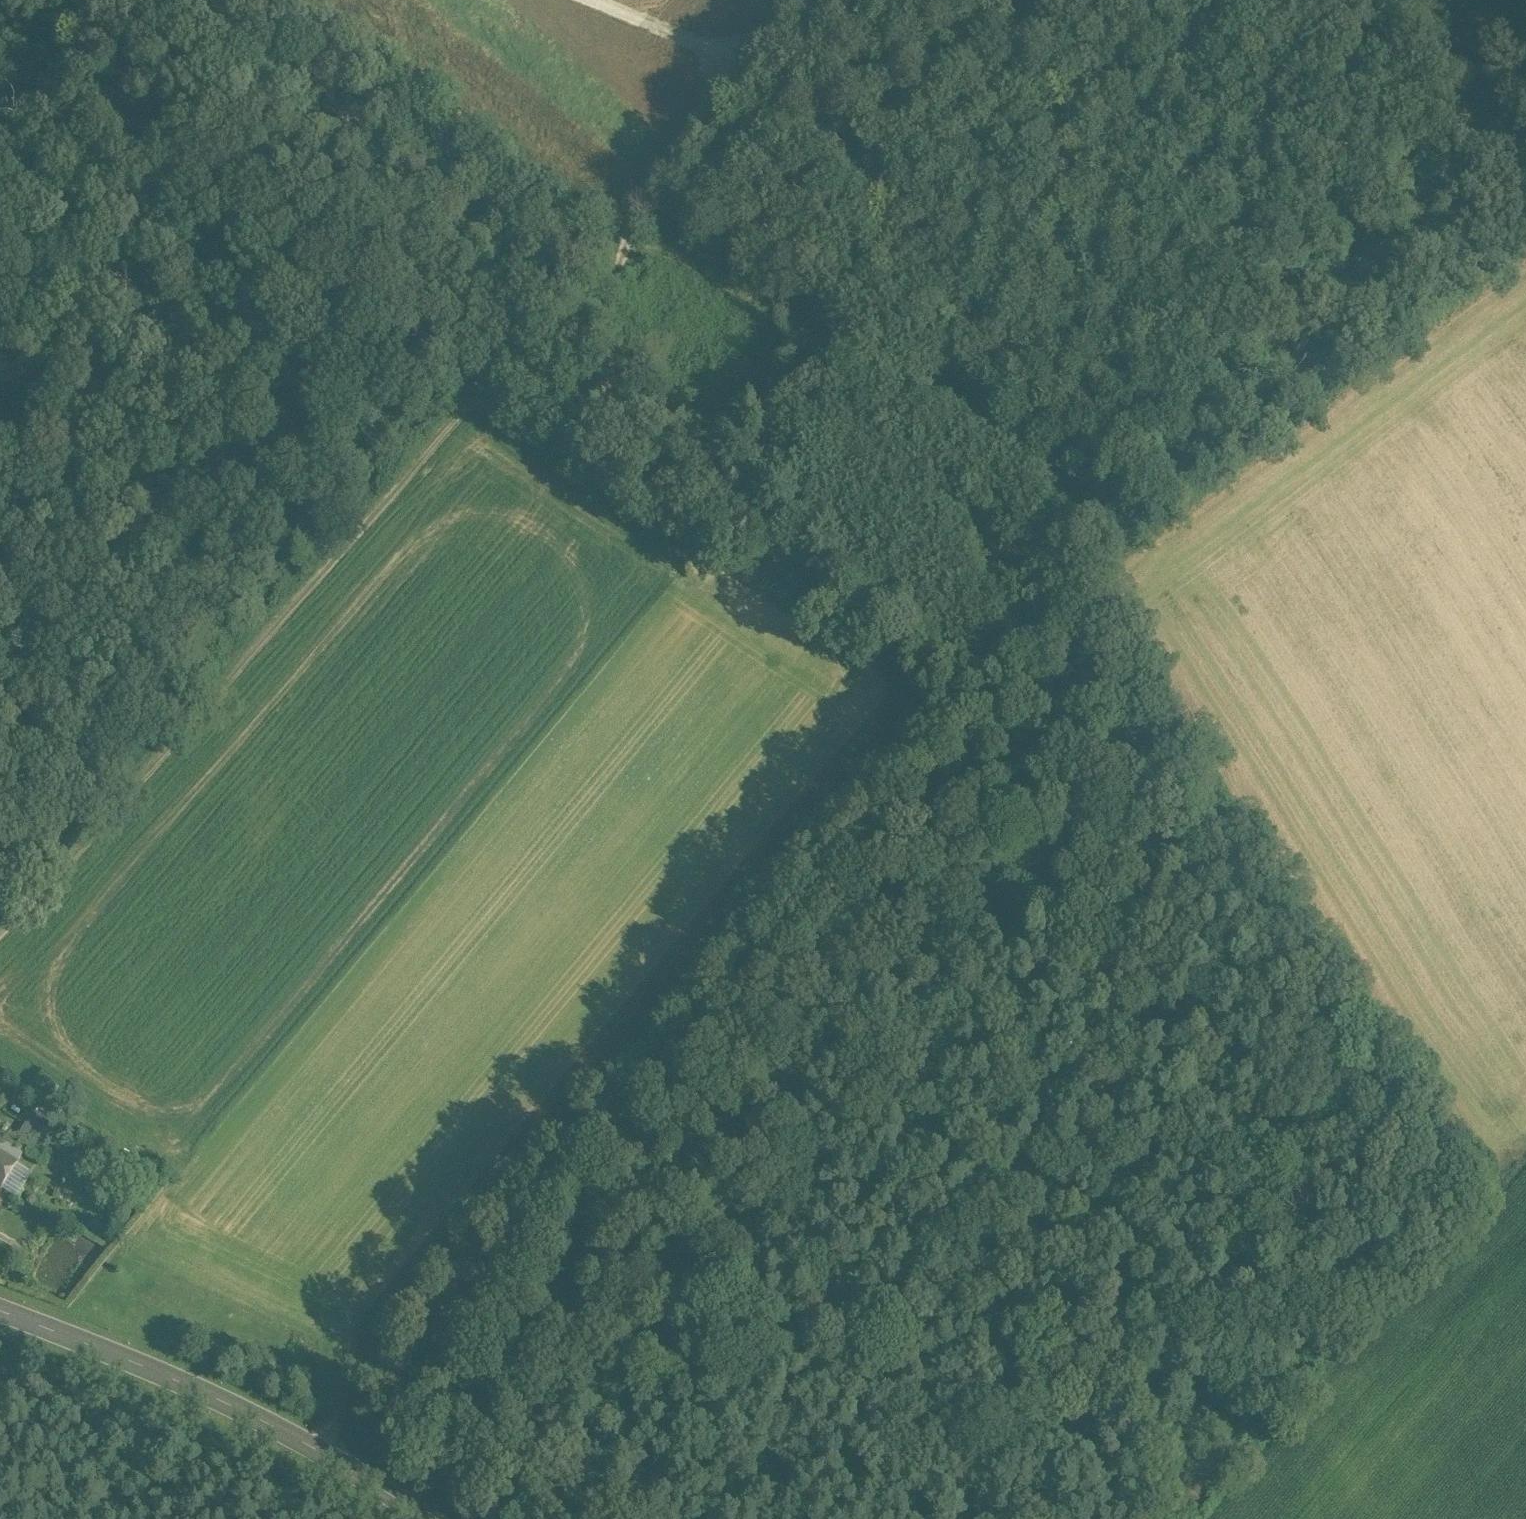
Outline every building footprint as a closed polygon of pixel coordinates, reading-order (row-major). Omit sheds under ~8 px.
[(53,1134),(28,1120),(17,1139),(41,1153),(53,1134)] [(0,1151),(0,1189),(1,1189),(18,1162),(0,1151)]
